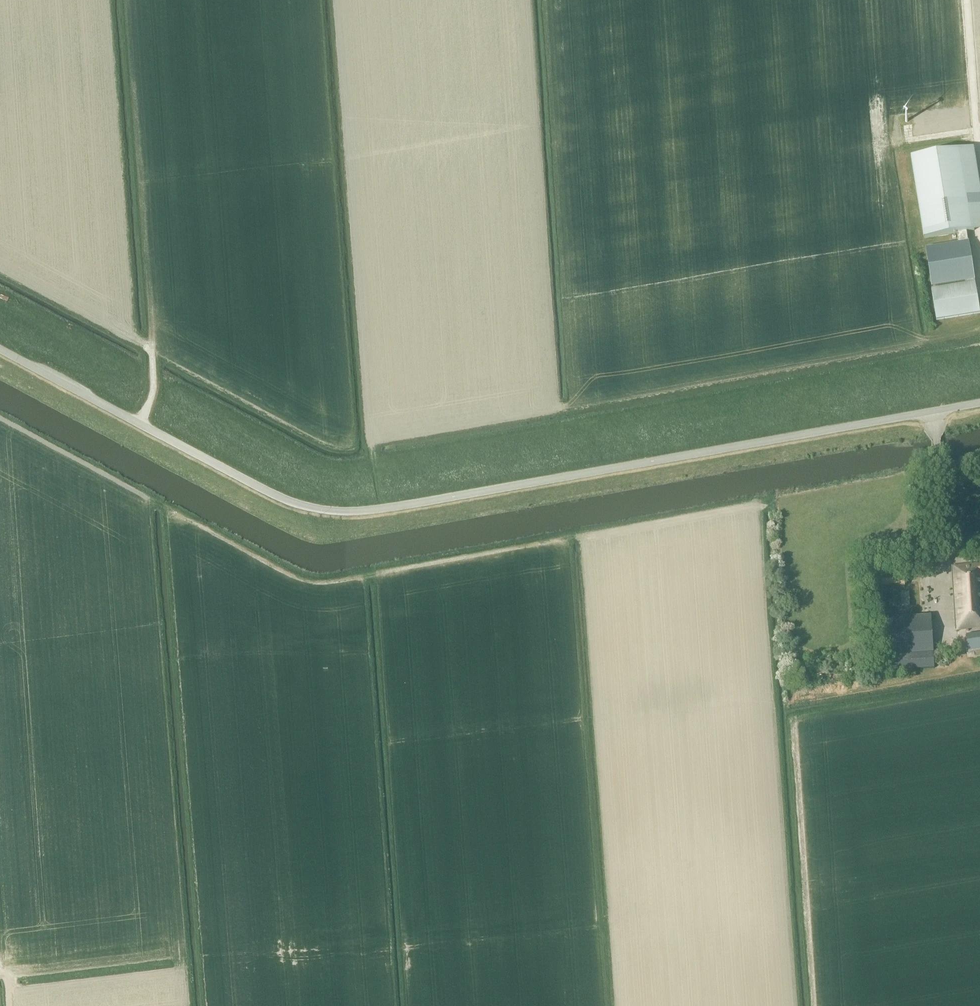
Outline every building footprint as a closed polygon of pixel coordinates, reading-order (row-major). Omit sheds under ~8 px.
[(979,230),(979,187),(974,148),(911,157),(923,239),(979,230)] [(965,281),(974,280),(974,279),(968,241),(925,248),(932,286),(965,281)] [(936,320),(979,313),(974,280),(965,281),(965,284),(931,290),(936,320)] [(951,566),(955,631),(979,628),(979,563),(951,566)] [(901,592),(901,607),(910,606),(909,591),(901,592)] [(933,652),(931,633),(930,616),(882,619),(884,655),(885,671),(934,668),(933,652)] [(966,635),(968,651),(979,649),(979,633),(966,635)]
